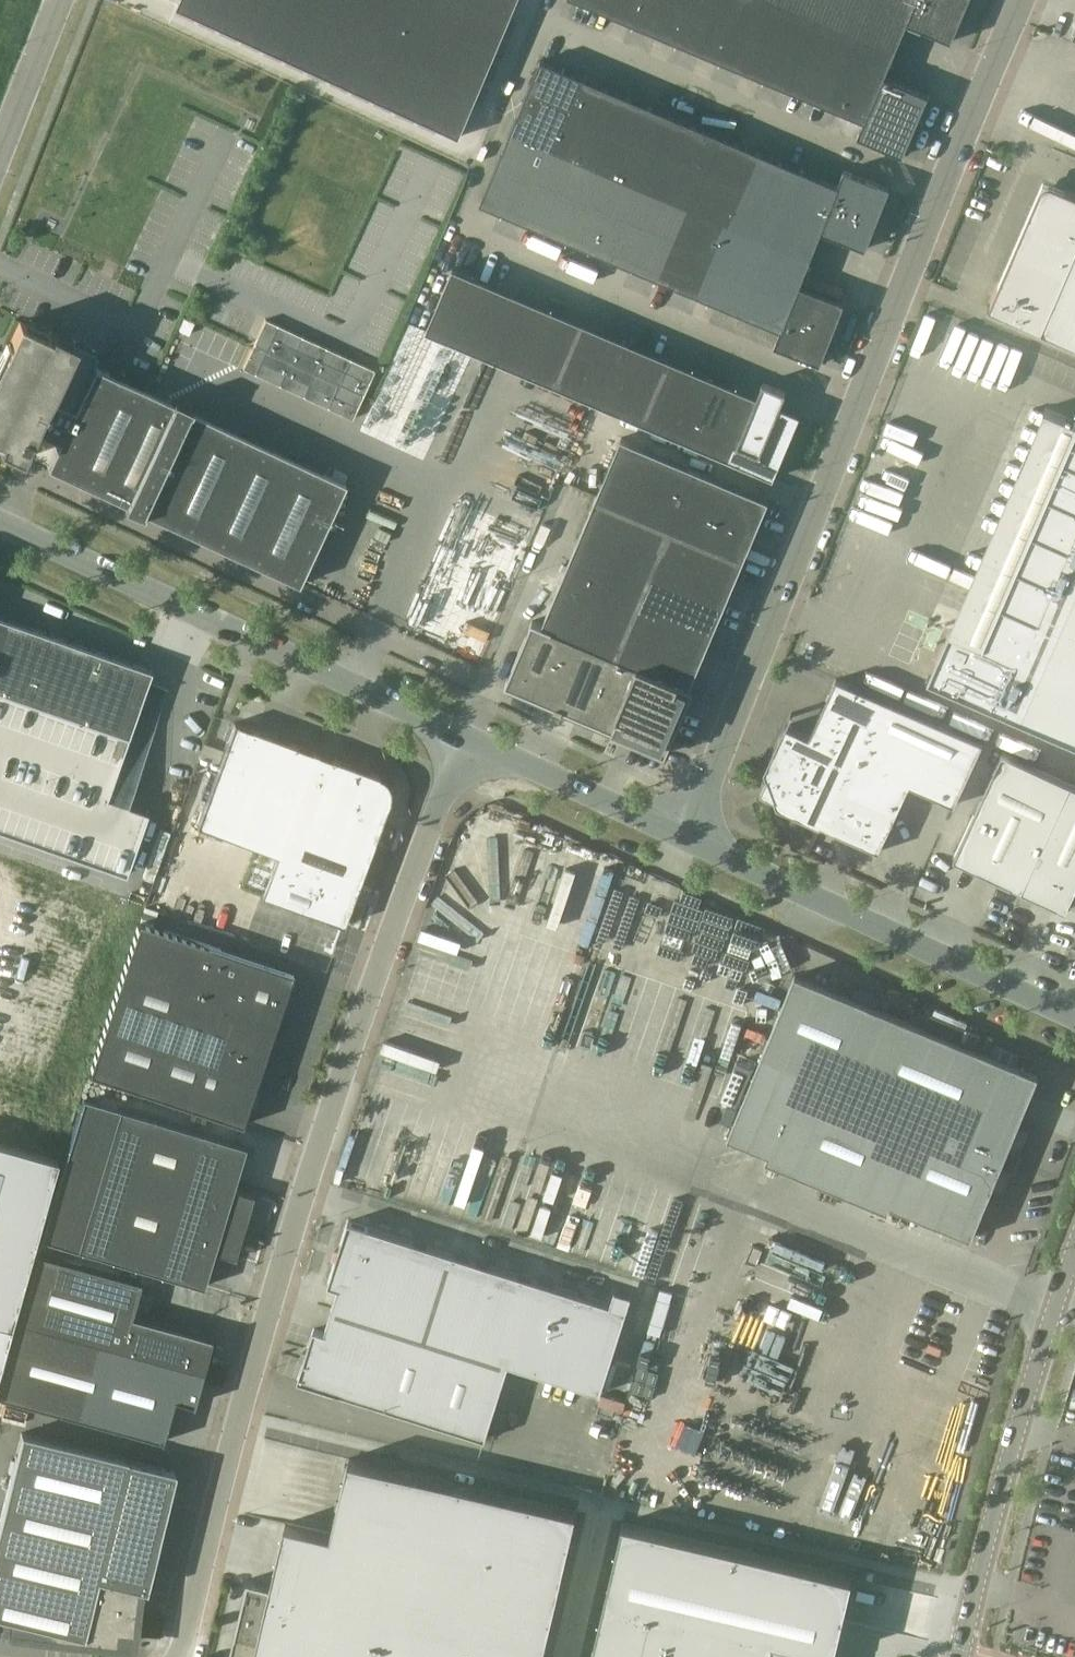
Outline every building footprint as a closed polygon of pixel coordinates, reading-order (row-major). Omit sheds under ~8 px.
[(176,15),(459,143),(520,0),(183,0),(176,15)] [(864,121),(857,136),(903,155),(928,95),(884,77),(907,23),(951,41),(968,0),(578,0),(864,121)] [(837,186),(565,70),(541,60),(477,209),(780,330),(774,345),(820,364),(844,303),(800,285),(821,231),(865,249),(889,188),(844,170),(837,186)] [(1065,189),(1061,199),(1045,192),(1004,286),(998,283),(989,305),(988,304),(987,306),(1074,344),(1074,193),(1065,189)] [(757,397),(452,268),(426,332),(773,478),(800,415),(780,406),(786,392),(763,383),(757,397)] [(19,321),(10,341),(6,339),(0,352),(0,455),(19,464),(34,432),(58,443),(46,467),(125,504),(124,506),(142,515),(143,512),(297,584),(344,483),(94,366),(73,409),(49,398),(75,343),(52,332),(51,336),(19,321)] [(1074,421),(978,643),(949,630),(927,679),(1074,743),(1074,421)] [(768,500),(621,438),(542,624),(532,620),(505,684),(625,732),(623,736),(665,754),(684,711),(680,709),(768,500)] [(130,870),(150,810),(110,796),(154,667),(0,612),(0,825),(130,870)] [(982,743),(836,680),(835,680),(809,738),(786,728),(792,714),(790,713),(763,772),(766,780),(760,793),(774,800),(776,808),(819,827),(820,826),(878,852),(909,785),(954,805),(982,743)] [(343,925),(389,799),(389,798),(390,796),(390,795),(390,791),(390,790),(389,788),(389,787),(388,786),(387,783),(385,781),(382,779),(380,777),(378,776),(234,722),(197,824),(277,854),(262,895),(343,925)] [(1074,891),(1074,890),(1074,787),(1002,754),(953,859),(1065,911),(1074,891)] [(242,1125),(293,973),(139,922),(88,1074),(242,1125)] [(1003,1192),(1028,1132),(1017,1127),(1038,1076),(795,976),(760,1060),(800,1076),(765,1161),(888,1211),(890,1206),(971,1239),(992,1188),(1003,1192)] [(243,1236),(249,1218),(246,1217),(253,1195),(232,1189),(245,1146),(83,1097),(41,1237),(203,1287),(213,1252),(234,1258),(241,1235),(243,1236)] [(0,1143),(0,1360),(57,1159),(0,1143)] [(621,1309),(348,1222),(328,1285),(338,1288),(324,1332),(314,1329),(298,1380),(485,1439),(508,1365),(595,1392),(621,1309)] [(130,1317),(140,1282),(37,1254),(12,1343),(0,1388),(0,1398),(101,1425),(112,1383),(191,1405),(192,1406),(211,1339),(209,1338),(209,1339),(130,1317)] [(644,1357),(674,1359),(677,1295),(659,1294),(658,1320),(646,1319),(644,1357)] [(160,1532),(175,1471),(126,1460),(127,1459),(21,1433),(0,1520),(0,1617),(49,1629),(48,1639),(118,1647),(119,1633),(135,1635),(140,1590),(146,1591),(160,1532)] [(575,1511),(349,1457),(331,1533),(285,1523),(252,1656),(541,1656),(575,1511)] [(623,1522),(591,1656),(832,1656),(852,1576),(623,1522)]
